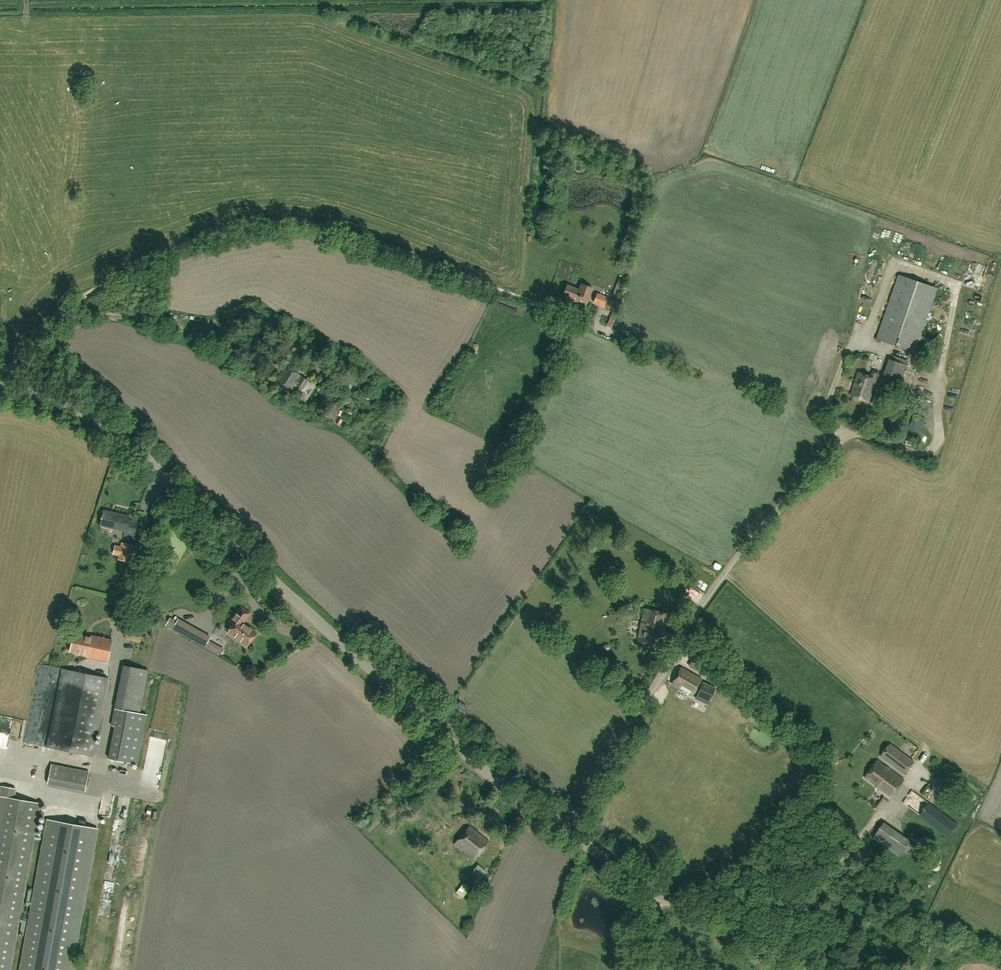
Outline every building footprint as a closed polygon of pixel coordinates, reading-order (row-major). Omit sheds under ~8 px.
[(894,175),(890,191),(900,193),(903,178),(894,175)] [(555,268),(567,272),(571,262),(558,257),(555,268)] [(899,274),(877,339),(916,352),(938,288),(899,274)] [(620,296),(623,287),(625,280),(620,278),(617,284),(611,299),(597,293),(593,302),(614,310),(620,296)] [(563,295),(578,301),(586,304),(592,287),(581,283),(579,290),(567,285),(563,295)] [(620,316),(613,313),(608,325),(614,328),(620,316)] [(884,357),(877,386),(898,392),(906,362),(884,357)] [(821,373),(824,366),(816,362),(813,369),(821,373)] [(295,384),(300,387),(295,395),(306,401),(316,385),(308,380),(302,376),(299,380),(297,379),(300,375),(286,366),(277,381),(291,389),(295,384)] [(859,371),(851,396),(869,402),(879,372),(874,370),(872,376),(859,371)] [(919,439),(921,432),(903,425),(900,432),(919,439)] [(923,450),(926,436),(921,434),(917,449),(923,450)] [(904,439),(902,445),(916,449),(918,443),(904,439)] [(129,521),(130,516),(103,510),(100,525),(125,531),(124,536),(133,538),(137,523),(129,521)] [(132,547),(121,544),(121,548),(115,546),(114,555),(119,557),(118,560),(129,563),(132,547)] [(228,632),(246,646),(256,632),(243,622),(250,613),(241,607),(229,623),(233,625),(228,632)] [(668,613),(645,609),(638,642),(658,646),(660,636),(663,637),(668,613)] [(221,656),(223,652),(224,649),(209,640),(210,638),(187,626),(182,635),(221,656)] [(143,631),(128,628),(126,639),(141,642),(143,631)] [(87,655),(87,657),(108,661),(112,640),(91,635),(91,638),(73,634),(70,651),(87,655)] [(148,670),(123,665),(115,709),(112,726),(114,726),(108,759),(137,764),(147,715),(139,713),(148,670)] [(702,679),(681,667),(672,684),(693,696),(702,679)] [(92,756),(108,678),(63,669),(47,747),(92,756)] [(166,711),(167,694),(160,693),(159,710),(166,711)] [(151,738),(152,751),(162,750),(161,738),(151,738)] [(881,756),(888,760),(905,774),(914,762),(890,744),(881,756)] [(904,780),(889,769),(878,760),(865,777),(891,797),(904,780)] [(89,772),(51,764),(47,784),(85,791),(89,772)] [(14,799),(16,789),(1,786),(0,793),(0,969),(10,969),(15,942),(40,803),(14,799)] [(958,824),(917,794),(912,790),(903,802),(949,836),(958,824)] [(20,969),(72,969),(98,829),(47,820),(20,969)] [(475,859),(489,841),(470,826),(455,844),(462,850),(463,849),(475,859)] [(472,872),(456,893),(463,898),(478,877),(483,881),(488,873),(478,864),(472,872)]
